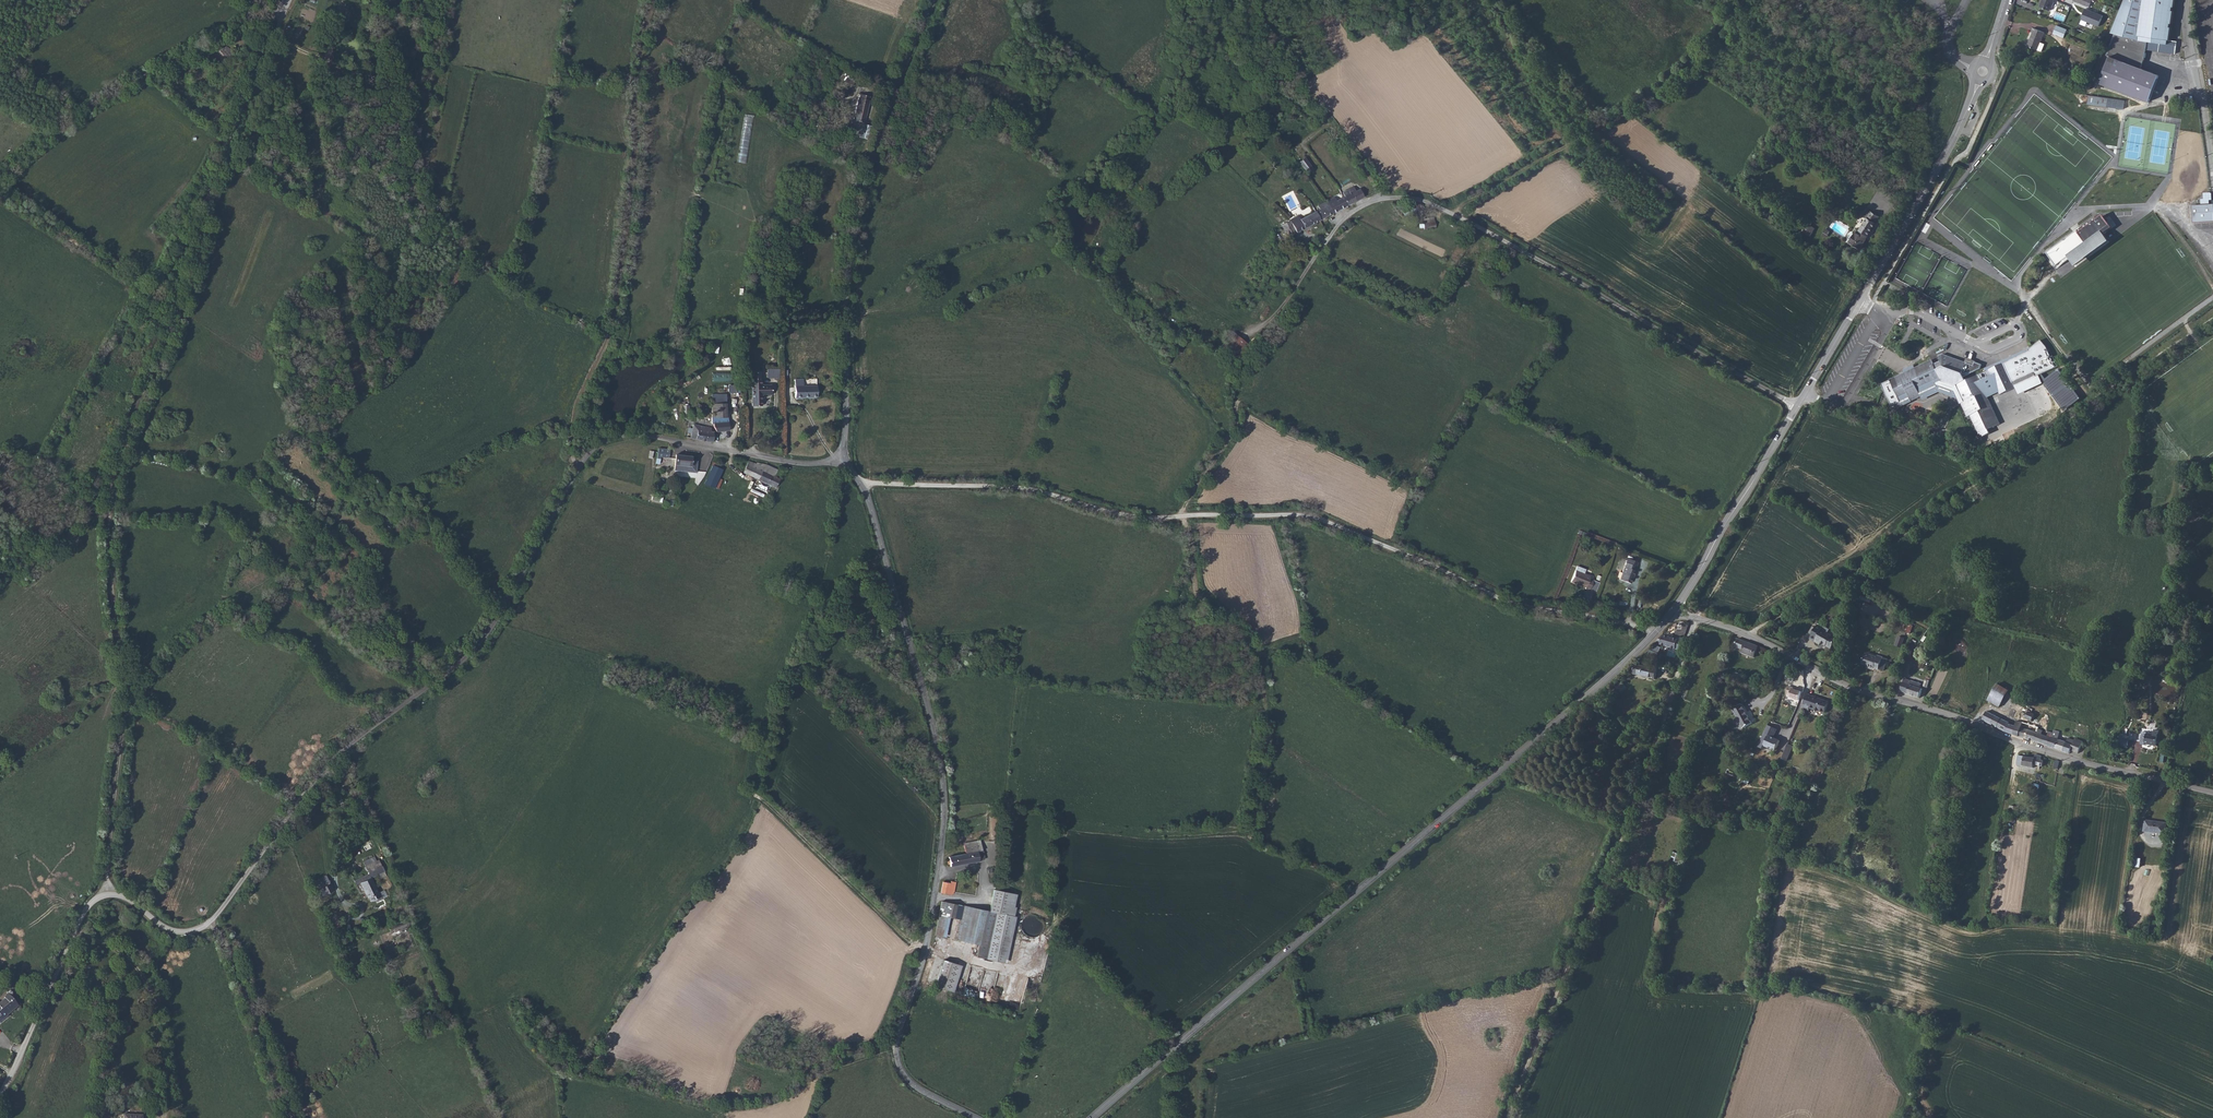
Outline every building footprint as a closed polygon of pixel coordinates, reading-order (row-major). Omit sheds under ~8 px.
[(2042,0),(2040,7),(2050,11),(2054,0),(2043,0),(2042,0)] [(2100,83),(2149,102),(2159,75),(2141,68),(2145,59),(2147,53),(2148,51),(2148,50),(2176,52),(2177,41),(2169,40),(2171,27),(2170,27),(2170,23),(2172,23),(2174,11),(2172,11),(2173,7),(2174,7),(2175,0),(2125,0),(2111,33),(2115,34),(2107,55),(2110,57),(2100,83)] [(2103,16),(2088,10),(2084,21),(2099,27),(2103,16)] [(2067,30),(2057,26),(2054,34),(2064,38),(2067,30)] [(2044,32),(2033,28),(2032,32),(2033,32),(2027,46),(2037,50),(2041,42),(2044,32)] [(852,75),(840,67),(836,73),(849,81),(852,75)] [(847,109),(857,113),(864,95),(855,92),(853,95),(851,95),(847,109)] [(2124,101),(2089,96),(2088,104),(2123,109),(2124,101)] [(854,120),(857,113),(847,109),(845,117),(854,120)] [(837,115),(829,112),(828,120),(835,122),(837,115)] [(743,114),(738,164),(747,165),(752,115),(743,114)] [(862,126),(854,122),(849,134),(857,137),(862,126)] [(1304,157),(1298,161),(1307,173),(1313,169),(1304,157)] [(1328,202),(1335,214),(1364,200),(1359,190),(1337,201),(1336,198),(1328,202)] [(2202,204),(2209,204),(2209,200),(2211,200),(2211,197),(2211,193),(2207,194),(2204,194),(2204,200),(2202,200),(2202,204)] [(1319,211),(1323,220),(1335,214),(1328,202),(1319,207),(1321,210),(1319,211)] [(2192,208),(2192,221),(2212,220),(2212,206),(2209,206),(2202,207),(2192,208)] [(1860,249),(1880,217),(1867,209),(1863,215),(1867,217),(1859,230),(1863,233),(1861,235),(1855,232),(1848,242),(1860,249)] [(1319,211),(1306,217),(1312,226),(1323,220),(1319,211)] [(1298,216),(1290,222),(1293,225),(1301,220),(1298,216)] [(2094,218),(2046,253),(2057,268),(2069,259),(2074,265),(2108,240),(2102,232),(2110,226),(2102,216),(2096,220),(2094,218)] [(1301,220),(1293,225),(1298,233),(1312,226),(1306,217),(1301,220)] [(1432,225),(1431,219),(1430,220),(1417,222),(1417,226),(1421,226),(1422,228),(1432,225)] [(1283,226),(1284,232),(1288,238),(1290,237),(1298,233),(1293,225),(1290,222),(1283,226)] [(1807,234),(1810,236),(1816,228),(1813,226),(1807,234)] [(1826,238),(1831,231),(1826,228),(1822,235),(1826,238)] [(1222,346),(1236,354),(1245,340),(1231,332),(1222,346)] [(2029,351),(1984,369),(1964,377),(1962,373),(1980,369),(1982,365),(1975,362),(1974,366),(1965,362),(1943,354),(1938,357),(1941,362),(1934,365),(1932,360),(1915,368),(1915,370),(1910,372),(1909,371),(1890,380),(1890,381),(1882,385),(1892,407),(1901,403),(1900,401),(1909,396),(1912,401),(1921,397),(1920,393),(1926,391),(1925,389),(1936,384),(1937,386),(1954,392),(1954,393),(1955,393),(1957,398),(1960,405),(1962,404),(1968,417),(1971,416),(1981,438),(1990,434),(1988,430),(2001,424),(1988,398),(1987,396),(1998,391),(1999,393),(2000,395),(2015,388),(2013,383),(2034,373),(2036,377),(2039,376),(2058,367),(2053,356),(2051,357),(2047,347),(2033,347),(2029,350),(2029,351)] [(2029,350),(2033,347),(1983,367),(1984,369),(2029,351),(2029,350)] [(711,381),(731,381),(731,373),(711,372),(711,381)] [(754,399),(764,399),(766,399),(767,395),(773,395),(772,386),(762,386),(761,372),(752,373),(754,399)] [(2013,383),(2015,388),(2019,395),(2043,384),(2039,376),(2036,377),(2034,373),(2013,383)] [(805,379),(796,380),(798,398),(818,396),(818,385),(806,385),(805,379)] [(1920,393),(1921,397),(1923,400),(1939,393),(1956,398),(1957,398),(1955,393),(1954,393),(1954,392),(1937,386),(1936,384),(1925,389),(1926,391),(1920,393)] [(764,408),(764,399),(754,399),(755,408),(764,408)] [(726,401),(710,401),(710,416),(726,416),(726,401)] [(674,422),(681,422),(680,413),(673,414),(674,422)] [(729,420),(714,421),(714,424),(716,429),(729,428),(729,420)] [(2028,420),(2010,429),(2015,439),(2033,430),(2028,420)] [(696,423),(695,426),(695,433),(690,432),(690,435),(707,438),(713,437),(714,429),(709,428),(709,425),(696,423)] [(690,454),(673,452),(672,463),(682,464),(681,469),(693,471),(695,459),(689,458),(690,454)] [(713,460),(708,481),(720,486),(723,477),(719,476),(720,471),(718,470),(719,463),(722,463),(722,461),(713,460)] [(776,487),(779,479),(775,477),(777,470),(764,465),(757,464),(756,465),(748,462),(744,473),(776,487)] [(1632,555),(1620,550),(1619,553),(1621,554),(1613,572),(1624,576),(1630,563),(1629,562),(1632,555)] [(1636,586),(1644,564),(1639,562),(1631,583),(1627,582),(1627,583),(1636,586)] [(1583,571),(1568,567),(1564,578),(1578,584),(1578,585),(1582,586),(1586,576),(1582,574),(1583,571)] [(1802,624),(1798,630),(1796,635),(1807,641),(1808,639),(1819,644),(1824,634),(1807,626),(1809,623),(1803,621),(1802,624)] [(1895,645),(1902,647),(1905,637),(1898,635),(1895,645)] [(1662,647),(1665,639),(1659,636),(1652,643),(1662,647)] [(1673,642),(1665,639),(1662,647),(1675,653),(1677,646),(1679,642),(1673,640),(1673,642)] [(1736,652),(1739,644),(1730,641),(1728,649),(1736,652)] [(1751,647),(1745,646),(1739,644),(1736,652),(1735,655),(1749,659),(1751,647)] [(1865,666),(1873,668),(1882,671),(1886,659),(1876,655),(1875,657),(1864,653),(1860,664),(1865,666)] [(1633,666),(1629,666),(1628,670),(1652,677),(1656,663),(1642,658),(1640,665),(1634,663),(1633,666)] [(1903,692),(1908,679),(1901,677),(1897,691),(1903,692)] [(1623,684),(1619,679),(1613,684),(1617,688),(1623,684)] [(1918,683),(1908,679),(1903,692),(1917,697),(1919,689),(1916,688),(1918,683)] [(1787,687),(1783,687),(1782,694),(1785,695),(1785,698),(1794,700),(1796,691),(1786,690),(1787,687)] [(2005,694),(1993,689),(1986,706),(1998,711),(2005,694)] [(1827,702),(1807,694),(1801,709),(1806,711),(1807,709),(1822,714),(1827,702)] [(2032,718),(2034,712),(2028,709),(2025,716),(2032,718)] [(1987,712),(1983,721),(1988,723),(1997,728),(2001,718),(1987,712)] [(1738,715),(1729,718),(1737,740),(1746,736),(1738,715)] [(2001,718),(1997,728),(2008,732),(2013,734),(2016,726),(2008,723),(2009,721),(2001,718)] [(2016,726),(2013,734),(2025,738),(2030,724),(2018,720),(2016,726)] [(2025,738),(2034,741),(2039,727),(2030,724),(2025,738)] [(2034,741),(2048,746),(2052,735),(2054,728),(2040,724),(2039,727),(2034,741)] [(1774,731),(1764,727),(1757,746),(1760,748),(1762,752),(1767,750),(1773,752),(1777,742),(1770,740),(1774,731)] [(2141,733),(2139,742),(2143,743),(2143,744),(2155,746),(2157,736),(2141,733)] [(2052,735),(2048,746),(2055,748),(2069,752),(2070,749),(2072,743),(2066,741),(2052,735)] [(2072,743),(2070,749),(2079,751),(2082,740),(2074,738),(2068,736),(2066,741),(2072,743)] [(2118,746),(2117,748),(2126,749),(2126,740),(2121,739),(2120,743),(2118,746)] [(1791,747),(1786,745),(1781,761),(1786,762),(1791,747)] [(2044,757),(2039,755),(2038,758),(2021,754),(2018,765),(2038,770),(2039,767),(2045,768),(2046,760),(2043,759),(2044,757)] [(2034,817),(2036,809),(2013,804),(2012,814),(2034,817)] [(2032,831),(2033,823),(2010,818),(2009,827),(2032,831)] [(2167,825),(2147,822),(2144,833),(2166,838),(2167,825)] [(2008,832),(2006,841),(2030,845),(2031,836),(2008,832)] [(964,839),(966,846),(976,844),(975,836),(964,839)] [(949,850),(949,859),(949,860),(984,852),(981,843),(976,844),(966,846),(949,850)] [(376,861),(374,856),(363,861),(369,872),(382,866),(379,859),(376,861)] [(360,884),(371,902),(381,896),(369,873),(354,880),(356,885),(360,884)] [(324,895),(334,890),(327,874),(316,879),(310,882),(314,891),(321,888),(324,895)] [(952,877),(946,876),(945,888),(956,889),(957,876),(952,876),(952,877)] [(997,887),(992,909),(999,910),(989,956),(1004,960),(1019,892),(997,887)] [(956,914),(958,900),(945,897),(942,911),(949,912),(956,914)] [(983,911),(984,907),(958,900),(956,914),(962,915),(957,936),(982,942),(989,913),(983,911)] [(982,942),(979,954),(989,956),(999,910),(992,909),(984,907),(983,911),(989,913),(982,942)] [(949,912),(942,911),(937,932),(944,934),(949,912)] [(392,932),(409,924),(407,919),(389,926),(392,932)] [(954,992),(962,965),(943,959),(935,987),(954,992)] [(958,993),(989,1002),(997,972),(970,965),(965,985),(960,983),(958,993)] [(13,1009),(18,1005),(9,994),(4,998),(5,999),(0,1003),(0,1007),(2,1009),(0,1010),(0,1022),(7,1016),(6,1014),(5,1013),(12,1007),(13,1009)]
